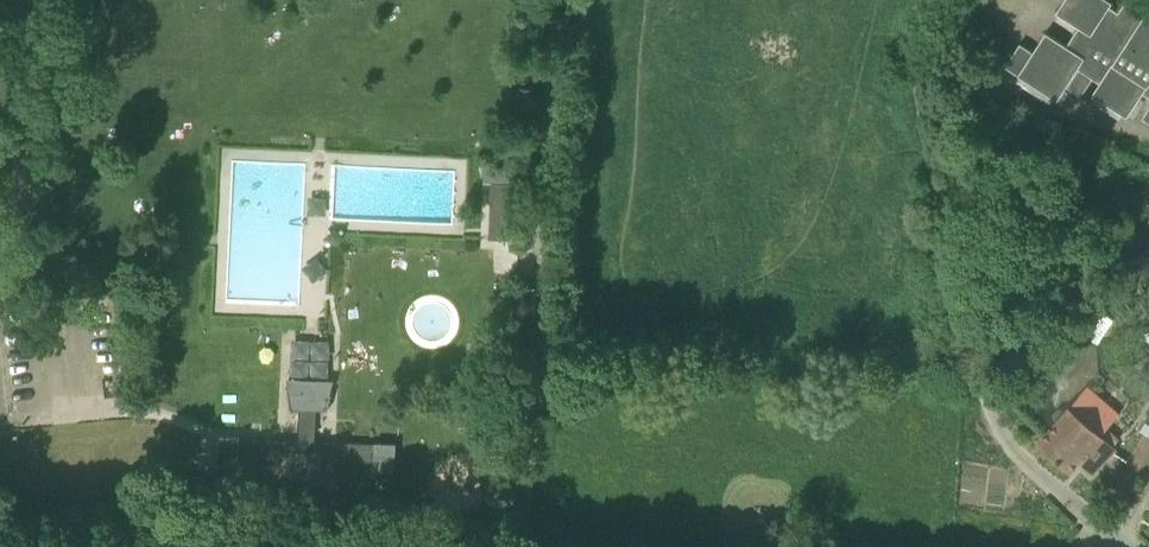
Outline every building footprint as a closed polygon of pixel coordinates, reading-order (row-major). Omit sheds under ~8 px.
[(1145,10),(1129,0),(1124,0),(1117,11),(1108,5),(1111,1),(1109,0),(1062,0),(1055,11),(1077,26),(1066,45),(1045,31),(1032,51),(1019,42),(1004,65),(1056,98),(1065,85),(1080,94),(1091,76),(1099,81),(1091,93),(1125,115),(1141,91),(1148,96),(1148,3),(1145,10)] [(491,233),(516,233),(518,173),(493,172),(491,233)] [(1095,338),(1109,316),(1096,307),(1081,329),(1095,338)] [(298,439),(278,438),(237,436),(236,446),(283,448),(290,450),(320,451),(328,450),(374,451),(374,442),(335,440),(313,439),(315,408),(326,408),(330,393),(317,390),(317,384),(300,384),(299,389),(287,391),(289,407),(300,407),(298,439)] [(1119,411),(1088,384),(1069,405),(1067,404),(1049,424),(1051,425),(1036,440),(1069,468),(1080,455),(1087,462),(1085,465),(1091,471),(1114,446),(1100,433),(1107,424),(1118,434),(1129,422),(1118,412),(1119,411)] [(1148,467),(1148,414),(1145,421),(1136,433),(1140,437),(1127,461),(1142,471),(1145,473),(1148,467)] [(283,454),(283,448),(236,446),(237,436),(237,434),(216,433),(214,461),(235,462),(236,452),(283,454)] [(394,468),(395,440),(374,439),(374,442),(374,451),(328,450),(328,455),(373,457),(373,467),(394,468)] [(308,485),(319,480),(320,451),(290,450),(289,478),(300,485),(308,485)] [(764,522),(765,507),(755,506),(754,521),(764,522)]
